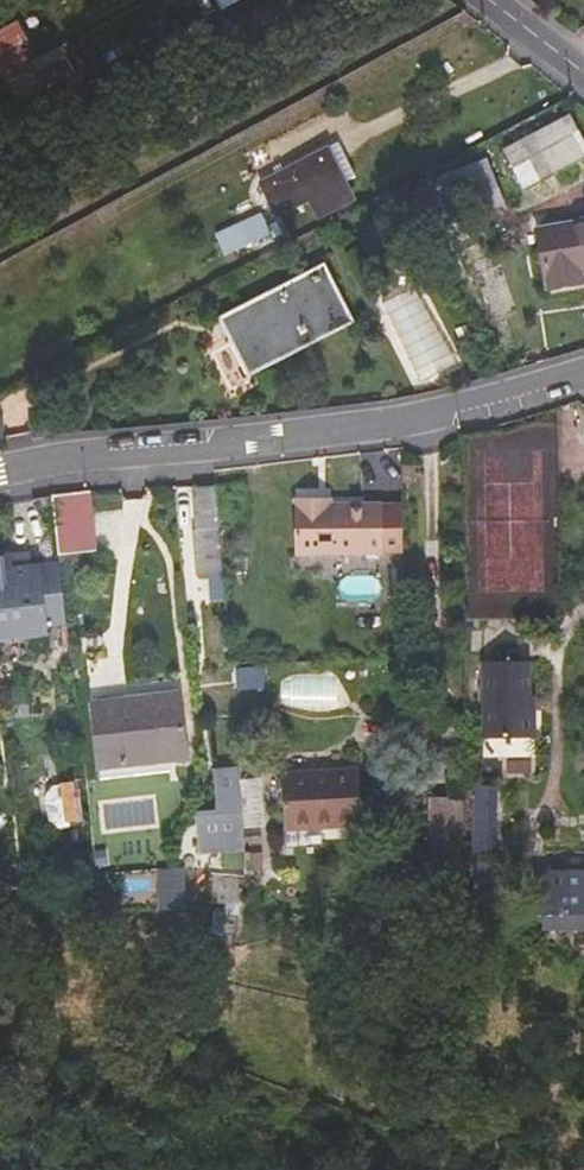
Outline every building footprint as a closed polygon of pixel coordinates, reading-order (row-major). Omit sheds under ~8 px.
[(28,63),(19,45),(28,41),(17,20),(0,29),(0,75),(3,74),(17,101),(68,79),(55,49),(28,63)] [(163,23),(131,40),(130,37),(114,46),(121,59),(169,33),(163,23)] [(101,81),(81,36),(68,43),(83,78),(88,88),(101,81)] [(68,79),(70,85),(83,78),(68,43),(68,42),(55,49),(68,79)] [(583,160),(583,141),(569,113),(503,148),(525,191),(583,160)] [(337,142),(326,148),(343,182),(355,176),(337,142)] [(325,147),(258,182),(276,217),(309,201),(318,219),(353,201),(343,182),(326,148),(325,147)] [(457,223),(505,203),(493,176),(485,158),(437,178),(447,200),(457,223)] [(225,254),(271,232),(262,212),(215,234),(225,254)] [(583,271),(583,220),(535,228),(546,290),(583,283),(583,282),(582,271),(583,271)] [(217,317),(248,377),(355,322),(324,262),(217,317)] [(30,433),(31,437),(52,433),(48,417),(28,419),(30,433)] [(221,565),(218,527),(215,485),(214,481),(200,482),(186,484),(190,526),(187,526),(190,568),(221,565)] [(101,551),(93,491),(56,496),(64,556),(101,551)] [(382,505),(382,504),(331,504),(331,498),(293,498),(294,554),(383,553),(402,552),(401,504),(382,505)] [(0,556),(0,640),(49,633),(48,625),(66,623),(58,563),(14,568),(12,554),(0,556)] [(528,694),(527,660),(482,661),(482,737),(535,737),(533,694),(528,694)] [(187,758),(179,693),(119,700),(120,706),(91,710),(99,779),(134,775),(132,764),(187,758)] [(120,706),(119,700),(90,704),(91,710),(120,706)] [(464,750),(464,717),(442,716),(441,749),(464,750)] [(238,780),(237,767),(212,769),(216,812),(206,813),(207,833),(217,832),(219,853),(221,853),(221,867),(245,869),(238,780)] [(323,826),(323,818),(361,816),(358,770),(281,775),(284,828),(323,826)] [(263,870),(260,826),(263,826),(260,778),(238,780),(245,869),(263,870)] [(74,784),(37,788),(41,822),(57,820),(58,825),(79,822),(74,784)] [(495,852),(496,787),(473,785),(473,851),(495,852)] [(466,869),(466,864),(466,862),(465,815),(465,797),(429,796),(428,838),(415,838),(413,889),(438,891),(438,897),(467,899),(466,869)] [(362,823),(361,816),(323,818),(323,826),(362,823)] [(497,906),(501,865),(466,862),(466,864),(466,869),(475,870),(472,905),(497,906)] [(161,869),(161,906),(188,905),(187,868),(161,869)] [(542,928),(583,928),(583,871),(536,870),(536,914),(542,914),(542,928)] [(239,904),(239,876),(205,871),(205,904),(239,904)]
